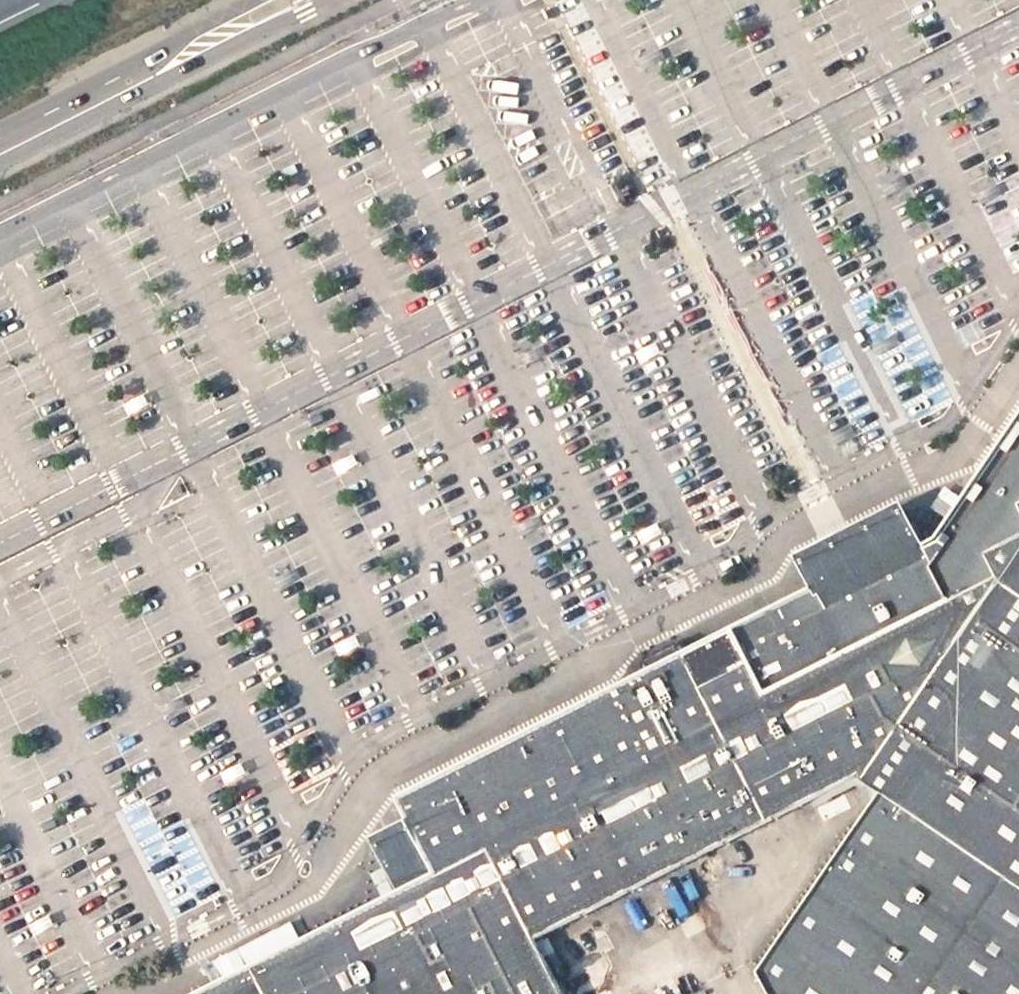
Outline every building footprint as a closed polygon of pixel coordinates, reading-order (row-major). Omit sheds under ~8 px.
[(1008,438),(1014,444),(1010,451),(1002,446),(978,482),(986,488),(975,501),(967,497),(937,541),(924,548),(899,500),(828,536),(794,553),(811,587),(691,651),(686,641),(679,640),(645,657),(641,664),(646,675),(400,798),(412,819),(380,835),(404,890),(203,993),(567,993),(538,934),(855,776),(882,794),(755,973),(767,993),(1018,993),(1018,422),(1008,438)]
